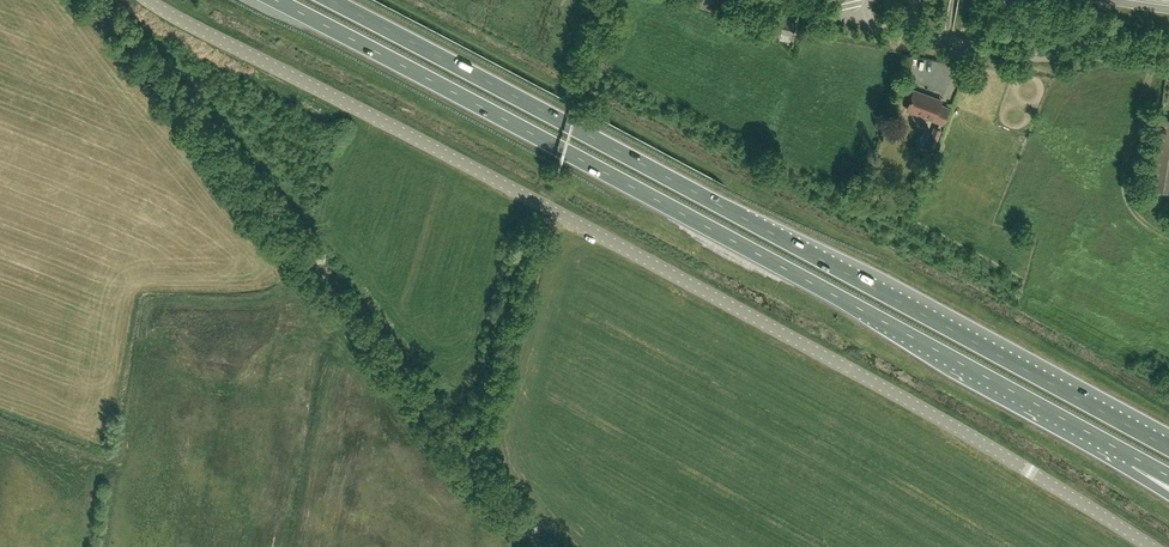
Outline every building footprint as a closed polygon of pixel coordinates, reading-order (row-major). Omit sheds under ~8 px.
[(794,35),(796,23),(779,20),(777,32),(794,35)] [(948,108),(941,105),(940,105),(941,100),(914,90),(906,109),(943,123),(948,108)] [(1156,116),(1144,187),(1168,192),(1168,119),(1156,116)] [(931,155),(940,130),(934,127),(925,153),(931,155)] [(1159,206),(1162,193),(1155,191),(1151,204),(1159,206)]
